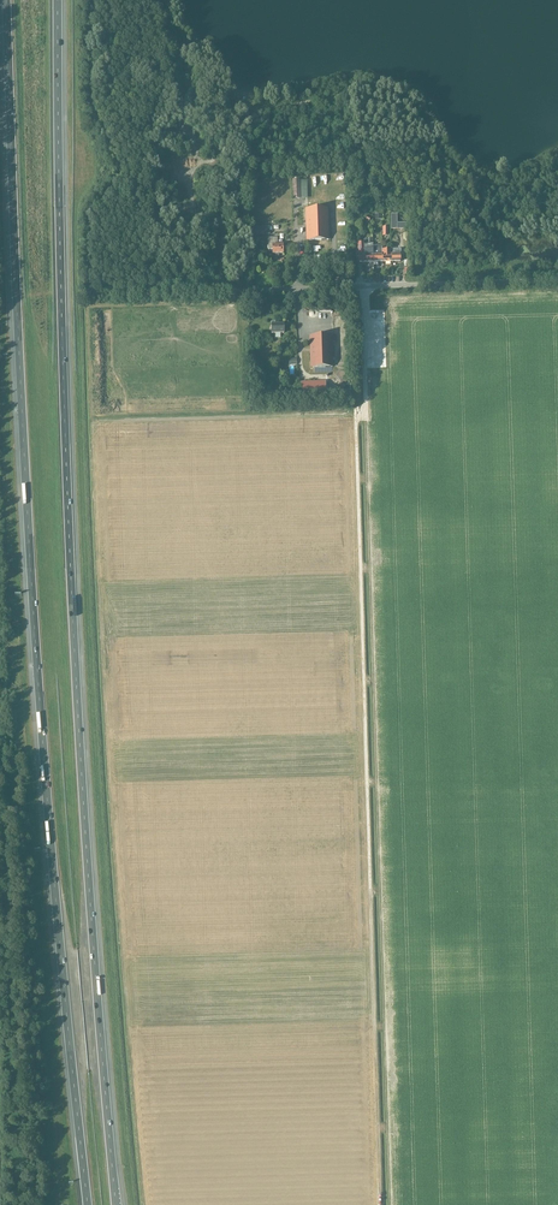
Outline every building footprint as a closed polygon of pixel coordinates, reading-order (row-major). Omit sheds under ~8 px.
[(306,240),(328,239),(327,208),(305,209),(306,240)] [(399,217),(401,224),(402,223),(404,229),(410,228),(409,224),(407,224),(406,216),(399,217)] [(254,234),(267,234),(267,233),(270,233),(270,225),(267,225),(261,225),(261,224),(259,225),(260,226),(254,227),(254,234)] [(272,254),(282,253),(282,244),(277,245),(277,237),(268,238),(268,249),(272,249),(272,254)] [(400,261),(400,245),(396,245),(396,254),(391,254),(391,262),(400,261)] [(364,262),(373,262),(373,248),(364,249),(364,253),(358,253),(358,263),(364,262)] [(382,248),(373,248),(373,262),(382,262),(382,254),(382,250),(382,248)] [(391,262),(391,254),(391,249),(382,250),(382,254),(382,262),(391,262)] [(271,333),(284,333),(283,324),(271,325),(271,333)] [(310,367),(332,367),(331,335),(309,336),(310,367)] [(301,400),(326,400),(325,381),(301,382),(301,400)]
